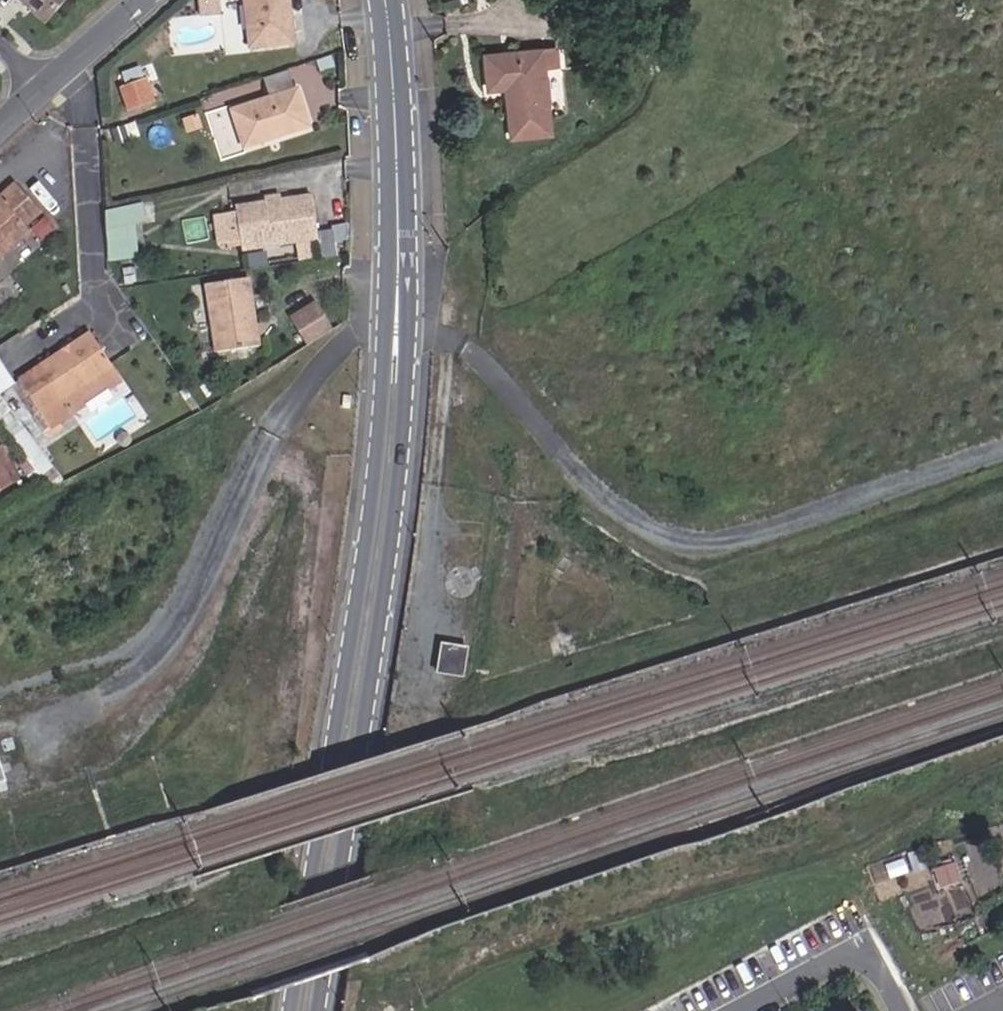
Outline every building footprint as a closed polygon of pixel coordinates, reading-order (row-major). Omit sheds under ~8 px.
[(21,3),(47,24),(67,0),(24,0),(21,3)] [(252,48),(293,43),(288,0),(246,0),(252,48)] [(547,131),(542,64),(555,63),(553,45),(483,52),(486,86),(504,85),(508,134),(547,131)] [(288,70),(262,78),(271,99),(296,91),(288,70)] [(146,85),(126,86),(127,106),(148,105),(146,85)] [(232,112),(244,149),(269,141),(268,137),(277,134),(279,137),(311,127),(299,90),(296,91),(271,99),(232,112)] [(195,118),(185,122),(190,135),(200,131),(195,118)] [(314,215),(305,171),(228,186),(230,193),(210,196),(215,222),(223,220),(235,218),(236,224),(237,230),(295,219),(305,217),(314,215)] [(0,191),(0,249),(28,224),(22,218),(39,204),(15,177),(0,191)] [(114,199),(114,207),(129,206),(129,198),(114,199)] [(114,207),(115,219),(130,218),(129,206),(114,207)] [(54,221),(44,210),(29,223),(39,235),(54,221)] [(305,217),(295,219),(298,234),(308,232),(305,217)] [(275,245),(249,249),(252,264),(277,260),(275,245)] [(208,287),(215,355),(257,350),(256,337),(255,333),(255,331),(250,282),(208,287)] [(331,330),(317,306),(290,322),(304,346),(331,330)] [(62,392),(111,360),(89,327),(17,375),(17,378),(12,382),(40,425),(48,420),(49,422),(72,408),(62,392)] [(121,375),(111,360),(62,392),(72,408),(121,375)] [(1,438),(0,439),(0,481),(18,473),(1,438)] [(436,640),(432,668),(458,672),(463,645),(436,640)]
